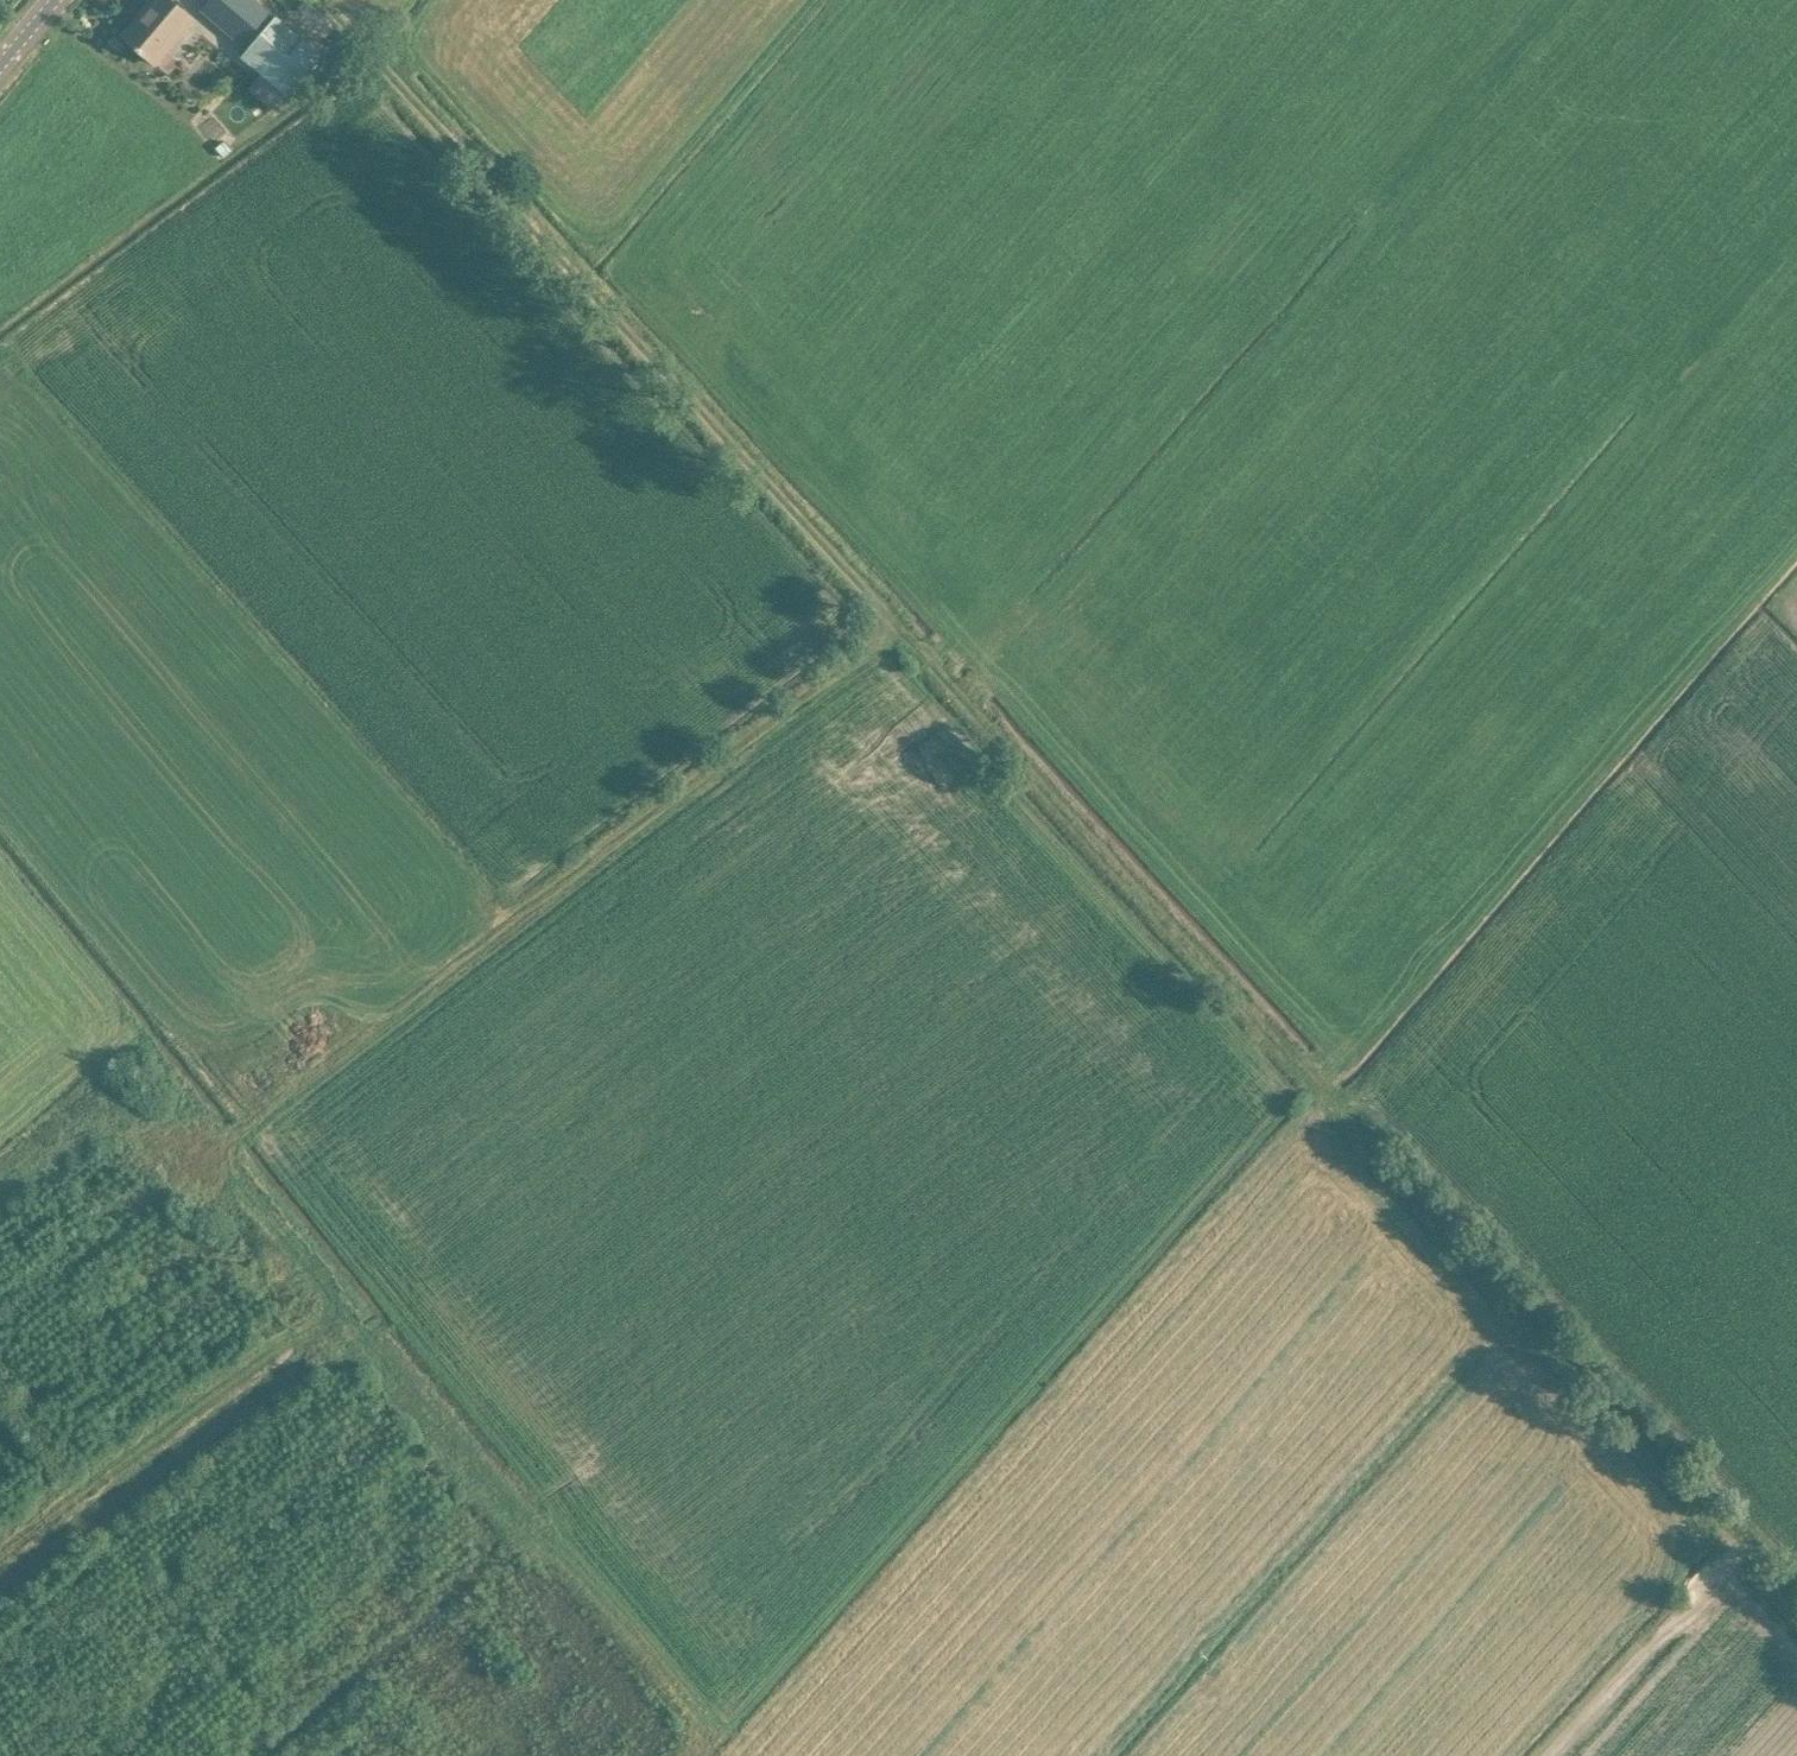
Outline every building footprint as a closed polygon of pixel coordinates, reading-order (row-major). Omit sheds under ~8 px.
[(127,39),(137,48),(136,49),(141,53),(155,65),(194,19),(171,0),(154,0),(148,6),(152,9),(127,39)] [(276,17),(256,0),(209,0),(201,9),(248,49),(241,57),(286,95),(322,54),(276,15),(276,17)]
